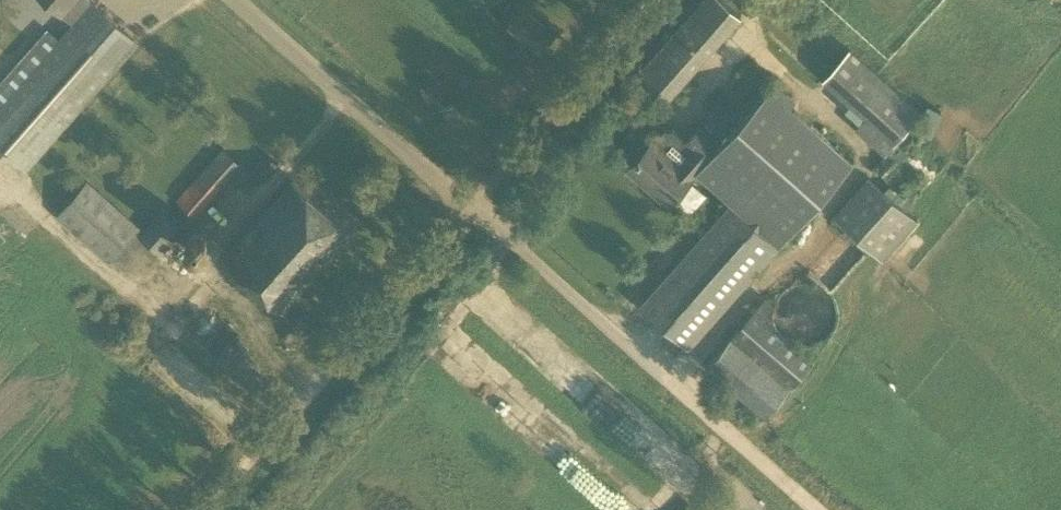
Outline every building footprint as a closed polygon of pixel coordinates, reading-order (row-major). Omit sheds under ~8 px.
[(73,26),(94,3),(91,0),(44,0),(73,26)] [(723,0),(703,0),(634,79),(663,105),(741,16),(723,0)] [(73,26),(61,40),(47,27),(0,81),(0,150),(24,172),(138,42),(94,3),(73,26)] [(851,47),(823,77),(863,113),(853,124),(884,151),(921,110),(851,47)] [(780,244),(854,162),(792,106),(796,101),(775,83),(719,146),(698,171),(732,201),(780,244)] [(927,102),(917,125),(934,133),(945,109),(927,102)] [(698,171),(719,146),(699,128),(686,142),(672,129),(664,129),(629,168),(669,204),(673,200),(688,213),(705,194),(690,181),(692,178),(698,171)] [(222,144),(178,198),(199,215),(243,161),(222,144)] [(266,153),(249,174),(260,183),(277,162),(266,153)] [(917,220),(869,176),(834,214),(881,258),(917,220)] [(225,263),(296,323),(312,305),(299,294),(354,231),(295,179),(225,263)] [(56,216),(108,260),(139,224),(87,180),(56,216)] [(690,345),(780,244),(732,201),(643,303),(690,345)] [(184,227),(161,208),(137,235),(161,255),(184,227)] [(198,253),(218,241),(208,225),(189,237),(198,253)] [(812,363),(752,313),(707,365),(766,416),(812,363)]
